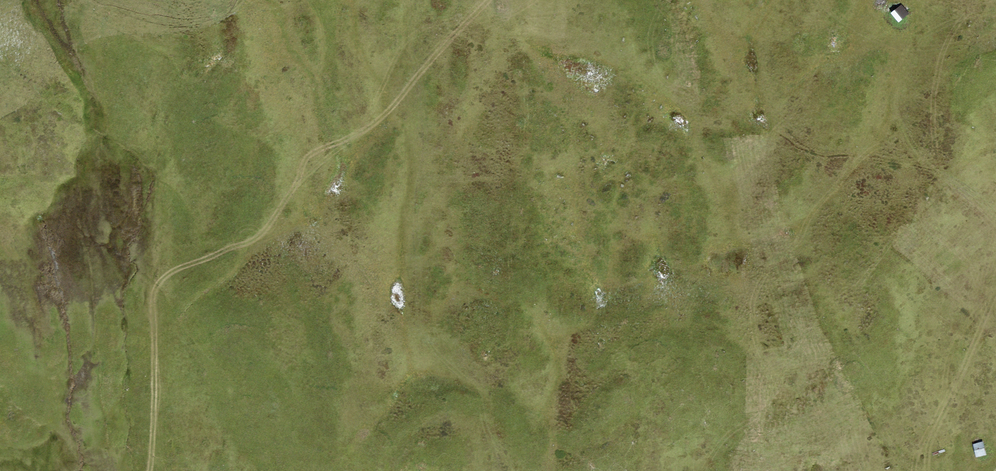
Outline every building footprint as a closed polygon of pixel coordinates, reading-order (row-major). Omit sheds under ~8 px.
[(892,12),(900,21),(910,11),(902,2),(892,12)] [(982,445),(972,445),(971,456),(982,456),(982,445)]
